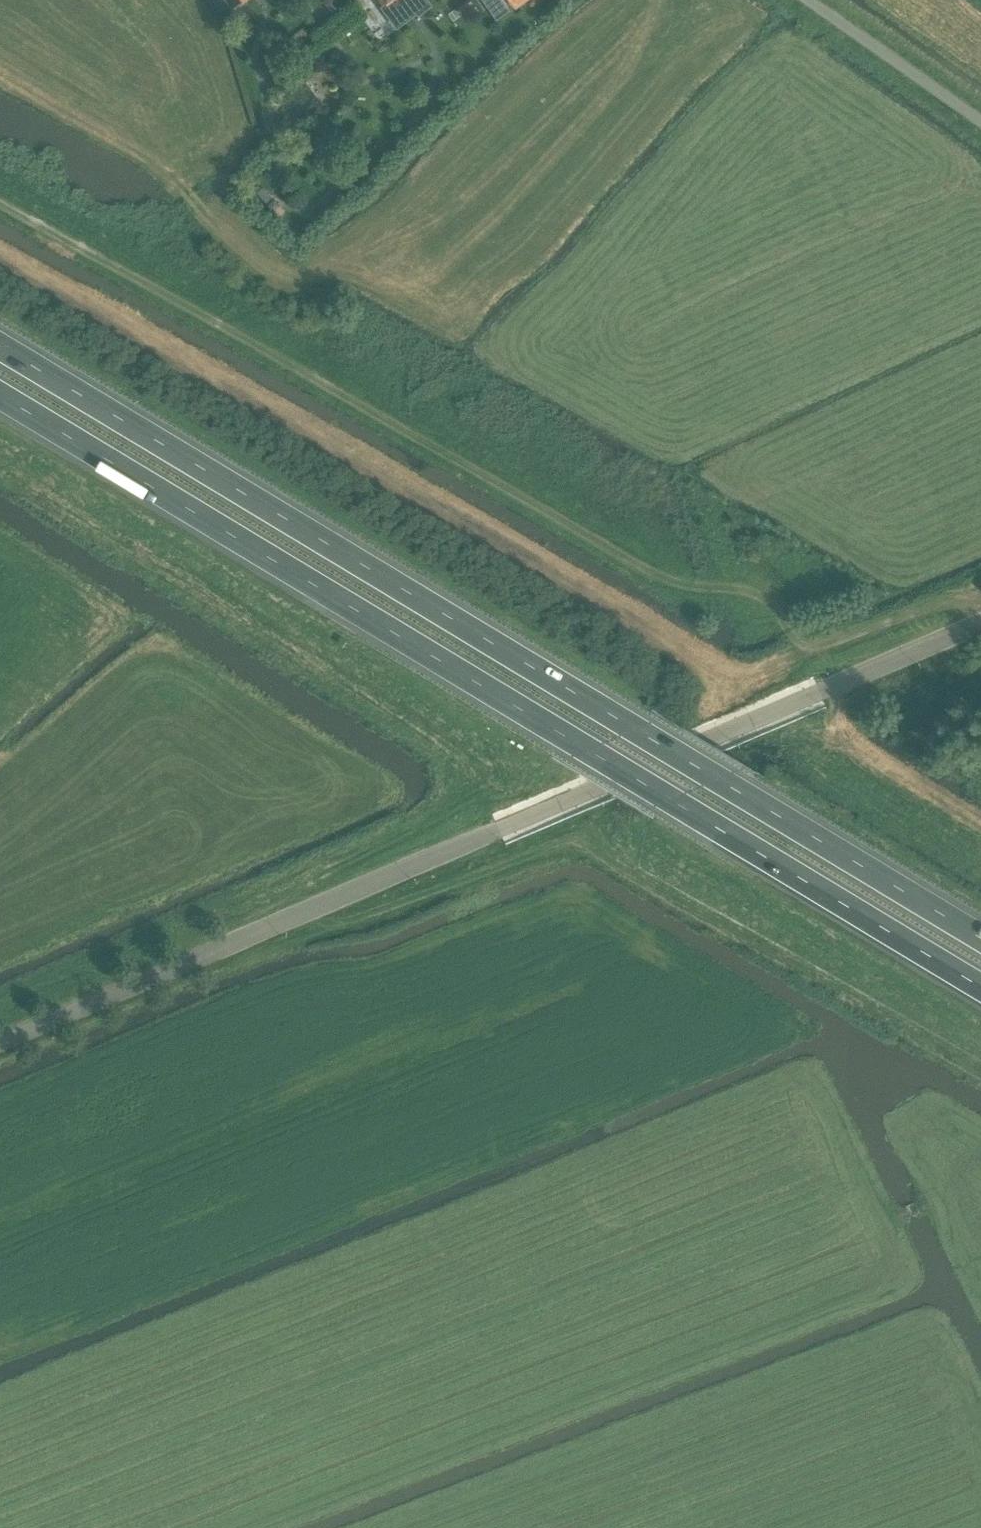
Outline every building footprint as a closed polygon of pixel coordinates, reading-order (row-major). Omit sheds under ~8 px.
[(384,4),(385,6),(383,8),(397,26),(417,12),(418,14),(429,5),(425,0),(381,0),(384,4)] [(502,1),(489,10),(496,20),(509,10),(502,1)]
